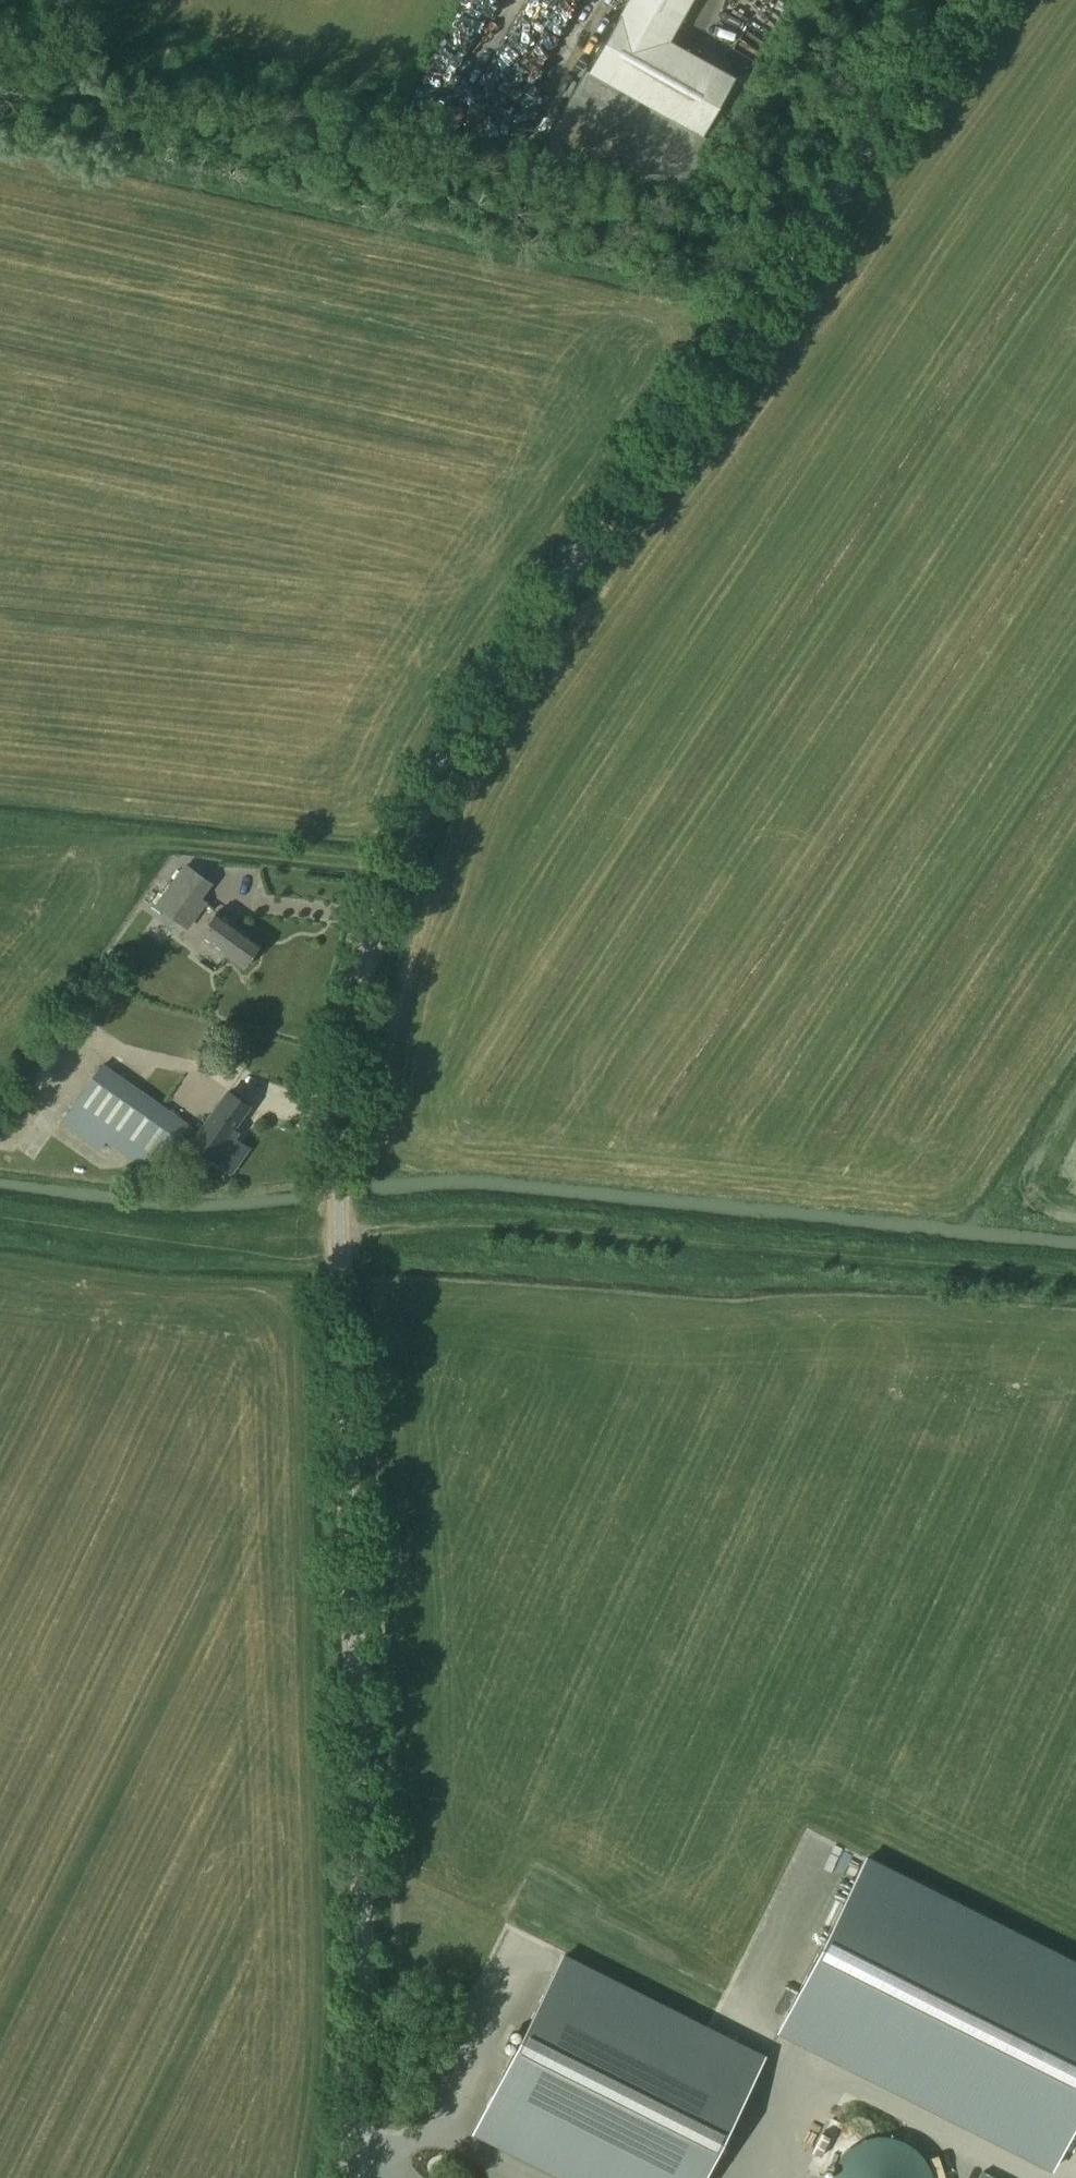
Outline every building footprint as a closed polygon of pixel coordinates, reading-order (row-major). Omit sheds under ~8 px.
[(589,73),(703,138),(735,80),(669,43),(693,0),(629,0),(589,73)] [(188,865),(159,905),(178,919),(186,908),(196,916),(207,902),(201,897),(212,882),(188,865)] [(201,936),(245,967),(263,941),(220,910),(201,936)] [(171,1152),(191,1124),(192,1122),(104,1061),(62,1122),(99,1148),(106,1139),(144,1165),(158,1145),(171,1152)] [(192,1142),(233,1171),(250,1147),(236,1137),(240,1131),(235,1128),(251,1106),(229,1090),(192,1142)] [(878,1831),(792,2002),(1067,2140),(1075,2121),(1075,1930),(878,1831)] [(497,2118),(618,2177),(705,2177),(738,2114),(547,2018),(497,2118)] [(868,2140),(863,2142),(859,2144),(855,2147),(851,2150),(847,2154),(843,2157),(841,2162),(838,2166),(836,2171),(834,2175),(834,2177),(935,2177),(934,2174),(932,2169),(930,2164),(927,2160),(924,2156),(920,2152),(917,2149),(912,2146),(908,2143),(903,2141),(898,2140),(893,2139),(888,2138),(883,2138),(878,2138),(873,2139),(868,2140)]
